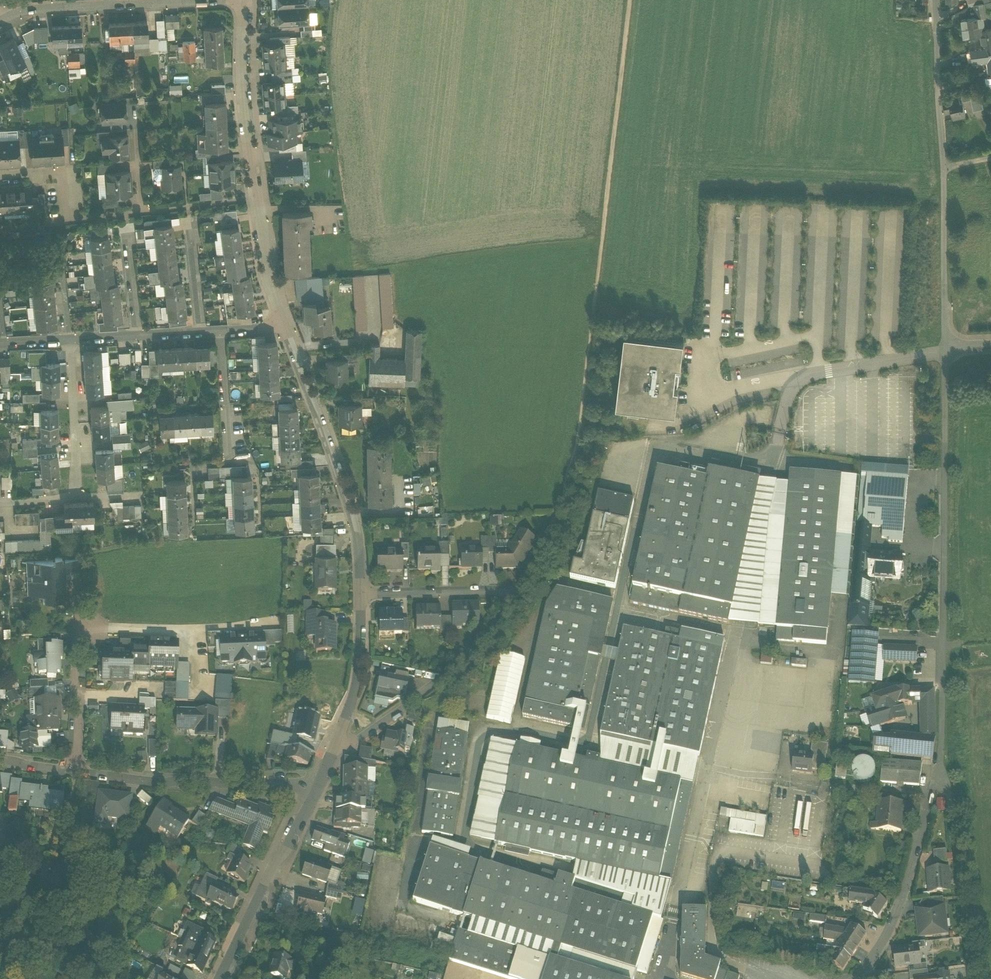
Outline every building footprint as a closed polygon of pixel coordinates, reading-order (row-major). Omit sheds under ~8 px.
[(961,19),(963,28),(984,24),(983,17),(986,16),(985,10),(983,2),(975,3),(975,5),(976,17),(961,19)] [(308,12),(308,6),(278,8),(279,25),(303,24),(309,23),(308,12)] [(316,11),(308,12),(309,23),(315,23),(317,23),(316,11)] [(163,19),(156,20),(156,37),(164,36),(163,19)] [(132,23),(118,24),(119,42),(122,42),(128,41),(133,41),(132,23)] [(146,23),(132,23),(133,41),(147,41),(147,39),(146,23)] [(109,42),(119,42),(118,24),(108,24),(109,28),(109,39),(109,42)] [(984,28),(984,24),(963,28),(964,36),(981,34),(986,33),(984,28)] [(81,26),(66,27),(67,45),(82,44),(81,26)] [(68,49),(67,45),(66,27),(52,28),(53,45),(59,45),(63,45),(63,50),(68,49)] [(203,28),(205,50),(223,49),(221,27),(203,28)] [(984,28),(986,33),(981,34),(983,47),(987,47),(987,52),(990,52),(990,27),(984,28)] [(34,29),(34,42),(48,41),(48,28),(34,29)] [(172,28),(166,29),(166,36),(166,39),(175,39),(175,28),(172,28)] [(26,46),(34,42),(34,29),(20,35),(23,42),(26,46)] [(13,37),(10,30),(0,33),(0,40),(0,41),(13,37)] [(164,36),(156,37),(156,38),(157,38),(158,50),(167,49),(166,39),(166,36),(164,36)] [(150,39),(150,50),(158,50),(157,38),(156,38),(150,39)] [(1,73),(10,68),(11,70),(18,67),(25,64),(22,58),(16,45),(13,39),(0,45),(0,47),(5,58),(0,60),(0,70),(1,73)] [(147,47),(134,47),(134,51),(134,55),(151,54),(150,50),(150,39),(147,39),(147,41),(147,47)] [(23,42),(16,45),(22,58),(28,55),(25,47),(26,46),(23,42)] [(183,45),(183,51),(195,51),(194,42),(182,42),(183,45)] [(263,44),(263,57),(285,56),(284,43),(270,44),(263,44)] [(290,43),(284,43),(285,56),(295,55),(294,43),(290,43)] [(63,45),(59,45),(59,53),(68,52),(68,49),(63,50),(63,45)] [(987,52),(987,47),(983,47),(972,49),(975,60),(988,58),(989,69),(990,69),(990,52),(987,52)] [(223,64),(223,49),(205,50),(205,65),(223,64)] [(124,51),(125,66),(135,65),(134,55),(134,51),(128,51),(124,51)] [(195,60),(195,51),(183,51),(183,61),(195,60)] [(69,69),(79,69),(80,68),(79,59),(83,58),(83,54),(68,55),(69,69)] [(25,64),(28,70),(34,67),(28,55),(22,58),(25,64)] [(293,55),(285,56),(263,57),(264,69),(271,69),(286,68),(285,68),(292,67),(294,67),(293,55)] [(18,67),(21,73),(24,80),(31,76),(28,70),(25,64),(18,67)] [(21,73),(18,67),(11,70),(7,72),(10,78),(21,73)] [(7,72),(11,70),(10,68),(1,73),(5,81),(10,78),(7,72)] [(79,69),(69,69),(69,77),(81,76),(81,73),(79,73),(79,69)] [(326,80),(326,74),(318,75),(319,83),(327,82),(326,80)] [(122,93),(122,97),(136,97),(136,94),(136,86),(135,79),(128,79),(128,92),(126,92),(126,93),(122,93)] [(263,83),(263,95),(284,94),(284,82),(284,81),(272,82),(263,83)] [(292,81),(284,82),(284,94),(293,93),(292,81)] [(182,84),(170,85),(170,95),(182,94),(182,84)] [(211,85),(211,93),(225,93),(225,85),(211,85)] [(152,86),(136,86),(136,94),(153,94),(152,86)] [(971,99),(973,110),(983,108),(980,92),(970,94),(971,99)] [(285,105),(284,94),(263,95),(264,108),(271,107),(285,106),(285,105)] [(954,113),(955,118),(965,116),(963,107),(961,107),(960,102),(958,97),(942,100),(945,112),(951,110),(952,113),(954,113)] [(80,111),(76,101),(68,105),(71,114),(80,111)] [(204,103),(206,125),(225,124),(224,102),(204,103)] [(106,116),(106,122),(110,122),(122,121),(126,121),(125,103),(101,104),(102,115),(105,115),(105,116),(106,116)] [(275,113),(279,113),(289,112),(289,105),(285,105),(285,106),(271,107),(271,114),(275,113)] [(21,106),(13,107),(14,115),(22,115),(21,106)] [(273,126),(273,133),(295,131),(301,131),(300,117),(293,118),(280,119),(275,119),(270,119),(270,126),(273,126)] [(110,122),(111,130),(114,130),(122,130),(122,121),(110,122)] [(227,148),(225,124),(206,125),(206,132),(201,133),(202,148),(202,149),(216,148),(227,148)] [(17,129),(7,130),(8,140),(18,139),(17,129)] [(115,136),(114,130),(111,130),(96,131),(97,138),(103,138),(103,137),(115,136)] [(295,143),(295,131),(273,133),(268,133),(269,145),(278,144),(295,143)] [(51,133),(46,134),(48,163),(64,162),(63,145),(62,136),(53,136),(53,135),(51,133)] [(32,164),(48,163),(46,134),(40,134),(39,136),(39,137),(30,138),(31,146),(32,164)] [(110,151),(110,157),(129,155),(127,136),(115,136),(103,137),(103,138),(104,152),(110,151)] [(18,139),(8,140),(9,165),(20,165),(19,147),(18,139)] [(9,165),(8,140),(0,140),(0,166),(9,165)] [(278,144),(279,151),(291,150),(296,150),(295,143),(278,144)] [(202,156),(206,156),(216,155),(216,148),(202,149),(202,148),(197,149),(195,149),(195,157),(202,156)] [(291,150),(292,160),(301,160),(306,160),(305,149),(303,150),(296,150),(291,150)] [(153,160),(154,168),(156,168),(161,167),(172,167),(171,159),(153,160)] [(209,162),(210,174),(234,172),(233,172),(233,167),(234,167),(233,160),(218,161),(209,162)] [(274,161),(275,181),(302,179),(302,178),(301,160),(292,160),(274,161)] [(306,160),(301,160),(302,178),(309,178),(308,160),(306,160)] [(97,164),(98,173),(106,173),(106,172),(116,172),(115,162),(97,164)] [(161,167),(162,179),(162,188),(166,188),(168,190),(171,190),(173,188),(181,187),(179,166),(172,167),(161,167)] [(106,173),(107,184),(130,183),(130,171),(116,172),(106,172),(106,173)] [(235,185),(234,172),(210,174),(211,187),(221,186),(235,185)] [(99,185),(107,184),(106,173),(98,173),(99,185)] [(131,195),(130,183),(107,184),(107,196),(118,196),(131,195)] [(107,184),(99,185),(100,198),(103,198),(107,197),(107,196),(107,184)] [(212,200),(212,201),(222,200),(221,186),(211,187),(211,193),(212,200)] [(32,188),(17,189),(19,210),(19,216),(29,215),(28,209),(33,209),(32,197),(32,188)] [(4,211),(19,210),(17,189),(3,190),(4,211)] [(103,198),(104,207),(119,206),(118,196),(107,196),(107,197),(103,198)] [(220,218),(225,218),(224,211),(209,213),(210,220),(220,218)] [(289,267),(290,273),(307,272),(305,226),(311,226),(310,212),(283,213),(283,218),(286,218),(286,226),(283,226),(283,232),(288,232),(288,237),(283,237),(284,244),(288,244),(288,249),(284,249),(284,255),(289,255),(289,260),(284,260),(285,267),(289,267)] [(154,226),(159,225),(158,219),(144,221),(145,228),(155,226),(154,226)] [(173,232),(172,224),(159,225),(154,226),(155,226),(155,233),(173,232)] [(94,227),(95,237),(107,235),(106,226),(94,227)] [(145,237),(156,236),(155,233),(155,226),(145,228),(143,228),(144,237),(145,237)] [(136,238),(144,237),(143,228),(135,229),(136,238)] [(222,230),(223,242),(240,240),(238,228),(222,230)] [(215,244),(223,242),(222,230),(216,231),(217,239),(214,239),(215,244)] [(70,231),(65,235),(71,241),(75,236),(70,231)] [(173,232),(155,233),(156,236),(157,246),(174,244),(173,232)] [(95,237),(91,237),(92,250),(110,248),(108,235),(107,235),(95,237)] [(146,247),(149,247),(157,246),(156,236),(145,237),(146,247)] [(85,251),(92,250),(91,237),(86,238),(84,240),(85,251)] [(223,242),(225,254),(242,252),(240,240),(223,242)] [(223,242),(215,244),(216,256),(225,254),(223,242)] [(157,246),(158,258),(175,256),(174,244),(157,246)] [(150,259),(158,258),(157,246),(149,247),(150,259)] [(92,250),(94,262),(111,260),(110,248),(92,250)] [(88,262),(94,262),(92,250),(85,251),(87,263),(88,262)] [(242,252),(225,254),(227,266),(227,267),(243,264),(242,252)] [(218,267),(227,266),(225,254),(216,256),(218,267)] [(158,258),(159,270),(177,268),(175,256),(158,258)] [(94,262),(95,274),(112,272),(111,260),(94,262)] [(228,278),(232,278),(245,276),(243,264),(227,267),(228,278)] [(177,268),(159,270),(161,282),(165,282),(165,281),(178,280),(177,268)] [(155,283),(161,282),(159,270),(148,271),(148,272),(151,272),(152,282),(150,282),(150,283),(155,283)] [(112,272),(95,274),(96,286),(101,285),(114,284),(112,272)] [(92,286),(96,286),(95,274),(89,274),(86,275),(88,287),(89,286),(92,286)] [(232,278),(234,290),(251,287),(249,275),(245,276),(232,278)] [(33,283),(32,277),(28,278),(30,295),(36,294),(35,282),(33,283)] [(304,300),(305,303),(315,302),(315,307),(324,306),(321,281),(323,281),(323,280),(321,280),(321,277),(307,278),(309,300),(304,300)] [(295,279),(297,301),(304,300),(309,300),(307,278),(295,279)] [(165,282),(166,293),(183,292),(182,280),(178,280),(165,281),(165,282)] [(35,282),(36,294),(53,292),(53,286),(52,281),(35,282)] [(156,295),(166,293),(165,282),(161,282),(155,283),(156,295)] [(114,284),(101,285),(102,297),(119,295),(118,283),(114,284)] [(93,298),(102,297),(101,285),(96,286),(92,286),(93,298)] [(234,290),(235,302),(252,299),(251,287),(234,290)] [(225,303),(235,302),(234,290),(223,291),(225,303)] [(54,304),(53,292),(36,294),(37,305),(54,304)] [(166,293),(167,305),(185,304),(183,292),(166,293)] [(102,297),(103,309),(120,307),(119,295),(102,297)] [(252,299),(235,302),(237,314),(240,314),(250,312),(254,312),(252,299)] [(241,323),(240,314),(237,314),(235,302),(225,303),(227,324),(241,323)] [(329,306),(324,306),(315,307),(315,302),(305,303),(304,303),(306,320),(313,320),(314,328),(321,327),(321,331),(331,330),(329,306)] [(56,315),(54,304),(37,305),(38,317),(56,315)] [(186,316),(185,304),(167,305),(169,318),(184,316),(186,316)] [(37,305),(31,306),(27,306),(28,318),(29,318),(32,317),(38,317),(37,305)] [(122,320),(120,307),(103,309),(105,321),(105,322),(115,321),(122,320)] [(240,314),(241,323),(252,322),(250,312),(240,314)] [(57,327),(56,315),(38,317),(40,329),(47,328),(57,327)] [(184,316),(169,318),(170,325),(187,323),(187,322),(185,323),(184,316)] [(97,322),(98,331),(116,330),(115,321),(105,322),(105,321),(97,322)] [(406,330),(405,359),(404,377),(405,377),(419,378),(421,331),(406,330)] [(672,412),(675,413),(678,388),(674,388),(675,383),(678,384),(680,370),(676,369),(677,365),(681,365),(684,341),(681,341),(625,334),(616,406),(648,409),(672,412)] [(252,337),(252,344),(258,344),(265,343),(265,336),(252,337)] [(259,357),(261,357),(277,356),(277,343),(265,343),(258,344),(259,357)] [(370,345),(369,358),(379,358),(380,345),(370,345)] [(196,347),(183,348),(184,364),(184,366),(189,366),(189,364),(196,363),(196,347)] [(209,347),(196,347),(196,363),(197,365),(202,365),(202,363),(208,362),(208,365),(210,364),(210,362),(209,347)] [(176,364),(184,364),(183,348),(170,349),(171,365),(171,367),(176,367),(176,364)] [(170,349),(156,350),(157,368),(158,368),(163,367),(163,365),(171,365),(170,349)] [(158,374),(158,368),(157,368),(156,350),(148,350),(149,363),(150,376),(158,376),(158,374)] [(27,365),(31,364),(42,364),(46,364),(45,351),(27,351),(27,365)] [(83,352),(84,366),(101,365),(101,351),(83,352)] [(278,369),(277,356),(261,357),(261,364),(259,364),(259,370),(262,370),(278,369)] [(379,358),(369,358),(368,384),(384,385),(385,358),(379,358)] [(404,385),(405,377),(404,377),(405,359),(385,358),(384,385),(404,385)] [(0,359),(0,372),(1,382),(10,382),(10,379),(10,372),(10,359),(0,359)] [(327,360),(327,379),(347,378),(347,361),(347,360),(342,360),(327,360)] [(42,364),(42,379),(59,378),(59,363),(46,364),(42,364)] [(141,364),(142,377),(150,376),(149,363),(141,364)] [(36,379),(42,379),(42,364),(31,364),(31,379),(36,379)] [(102,379),(101,365),(84,366),(85,380),(102,379)] [(109,365),(101,365),(102,379),(110,379),(109,365)] [(278,381),(278,369),(262,370),(262,377),(260,377),(260,382),(262,382),(278,381)] [(418,386),(419,378),(405,377),(404,385),(418,386)] [(60,393),(59,378),(42,379),(42,389),(42,393),(60,393)] [(103,394),(102,379),(85,380),(86,395),(103,394)] [(111,379),(110,379),(102,379),(103,394),(112,393),(111,379)] [(279,395),(278,381),(262,382),(263,389),(260,390),(261,395),(278,395),(279,395)] [(23,393),(23,402),(40,402),(40,393),(23,393)] [(361,404),(361,408),(371,407),(373,407),(373,397),(354,397),(355,404),(361,404)] [(132,408),(131,399),(118,399),(108,400),(108,406),(108,409),(119,409),(132,408)] [(339,424),(341,424),(355,424),(361,424),(361,414),(361,408),(361,404),(355,404),(339,405),(339,424)] [(92,422),(109,421),(108,409),(108,406),(91,407),(92,422)] [(279,422),(282,422),(297,421),(297,408),(279,409),(279,410),(281,410),(281,416),(279,416),(279,419),(279,422)] [(119,409),(108,409),(109,421),(116,421),(118,421),(120,420),(119,409)] [(672,412),(648,409),(648,416),(672,418),(672,412)] [(41,410),(41,425),(58,424),(58,410),(41,410)] [(212,412),(199,413),(200,429),(200,431),(203,435),(213,434),(213,430),(212,412)] [(199,413),(186,414),(187,430),(187,432),(193,432),(193,429),(200,429),(199,413)] [(167,431),(174,430),(173,414),(160,415),(161,433),(167,433),(167,431)] [(186,414),(173,414),(174,430),(174,433),(180,432),(180,430),(187,430),(186,414)] [(110,436),(110,434),(109,421),(92,422),(92,437),(110,436)] [(119,434),(118,421),(116,421),(109,421),(110,434),(112,434),(119,434)] [(280,435),(282,435),(298,434),(297,421),(282,422),(282,429),(280,429),(280,435)] [(272,435),(280,435),(280,429),(279,422),(271,422),(272,435)] [(58,439),(58,424),(41,425),(41,439),(58,439)] [(355,432),(355,424),(341,424),(341,433),(342,433),(342,432),(355,432)] [(187,432),(180,432),(174,433),(175,441),(187,440),(187,437),(187,432)] [(112,434),(112,442),(130,440),(130,433),(119,434),(112,434)] [(280,447),(283,447),(299,447),(298,434),(282,435),(283,442),(280,442),(280,447)] [(280,435),(272,435),(273,448),(280,447),(280,442),(280,435)] [(37,447),(37,439),(22,439),(22,448),(37,447)] [(112,442),(113,449),(131,447),(130,440),(112,442)] [(147,440),(137,444),(141,452),(150,447),(147,440)] [(367,444),(368,477),(389,476),(388,444),(367,444)] [(22,456),(37,455),(37,447),(22,448),(22,456)] [(299,460),(299,447),(283,447),(283,455),(281,455),(281,461),(285,461),(291,460),(299,460)] [(96,451),(97,465),(113,464),(113,451),(113,450),(96,451)] [(121,450),(113,451),(113,464),(121,463),(121,450)] [(41,455),(42,469),(58,468),(57,454),(41,455)] [(291,468),(300,467),(313,466),(312,459),(299,460),(291,460),(291,468)] [(712,462),(710,471),(759,481),(761,473),(712,462)] [(121,463),(113,464),(114,478),(123,477),(122,463),(121,463)] [(114,478),(113,464),(97,465),(97,479),(107,479),(108,479),(114,478)] [(247,465),(241,465),(236,466),(230,466),(225,466),(223,467),(219,467),(219,466),(208,467),(208,473),(208,479),(212,478),(220,478),(225,477),(226,477),(231,477),(233,477),(236,477),(241,477),(247,476),(251,476),(254,476),(253,468),(252,465),(247,465)] [(867,474),(867,475),(908,478),(909,469),(862,465),(862,474),(867,474)] [(630,603),(729,624),(760,482),(759,481),(710,471),(709,473),(680,467),(678,474),(659,470),(630,603)] [(60,482),(58,468),(42,469),(43,483),(60,482)] [(776,640),(826,645),(831,597),(841,477),(791,472),(790,484),(777,628),(776,640)] [(316,473),(302,474),(302,482),(300,482),(300,488),(302,487),(318,487),(318,473),(316,473)] [(430,474),(420,477),(423,484),(433,481),(430,474)] [(883,527),(904,529),(908,478),(867,475),(863,525),(863,526),(872,526),(883,527)] [(2,477),(2,489),(12,488),(11,476),(2,477)] [(233,490),(236,490),(251,490),(251,476),(247,476),(241,477),(236,477),(235,478),(235,485),(233,485),(233,490)] [(390,503),(389,476),(368,477),(369,503),(390,503)] [(108,479),(109,492),(123,492),(123,477),(114,478),(108,479)] [(841,477),(831,597),(849,598),(860,478),(841,477)] [(167,494),(170,494),(185,493),(185,480),(166,480),(167,482),(169,481),(169,487),(167,488),(167,494)] [(729,624),(777,628),(790,484),(760,482),(729,624)] [(300,501),(303,501),(319,500),(318,487),(302,487),(303,495),(300,495),(300,501)] [(234,498),(233,490),(227,491),(225,491),(225,504),(228,504),(234,504),(234,498)] [(252,503),(251,490),(236,490),(236,498),(234,498),(234,504),(236,504),(252,503)] [(168,507),(170,507),(186,506),(185,493),(170,494),(170,501),(167,501),(168,507)] [(599,493),(594,515),(629,523),(634,501),(599,493)] [(168,507),(167,501),(167,494),(163,494),(160,494),(160,507),(162,507),(168,507)] [(301,509),(301,514),(319,513),(319,500),(303,501),(303,508),(301,509)] [(294,514),(301,514),(301,509),(300,501),(294,501),(292,501),(292,514),(294,514)] [(93,502),(79,503),(79,520),(93,520),(93,502)] [(65,504),(65,516),(65,521),(69,521),(79,520),(79,503),(65,504)] [(253,516),(252,503),(236,504),(237,511),(234,511),(235,517),(237,517),(253,516)] [(168,520),(171,520),(187,519),(186,506),(170,507),(171,514),(168,514),(168,520)] [(320,526),(319,513),(301,514),(294,514),(294,528),(302,527),(311,527),(320,526)] [(446,520),(440,520),(440,526),(448,526),(448,515),(446,515),(446,520)] [(630,523),(629,523),(594,515),(587,544),(582,543),(574,562),(571,578),(615,588),(630,523)] [(69,528),(69,521),(65,521),(65,516),(56,517),(57,529),(69,528)] [(253,530),(253,516),(237,517),(237,524),(235,524),(235,530),(253,530)] [(56,517),(39,518),(40,523),(40,529),(50,529),(57,529),(56,517)] [(235,517),(228,517),(226,517),(226,531),(235,530),(235,524),(235,517)] [(503,517),(490,517),(490,527),(504,527),(503,517)] [(187,533),(187,519),(171,520),(171,527),(169,528),(169,534),(187,533)] [(93,520),(79,520),(80,529),(94,528),(93,520)] [(857,525),(856,543),(870,544),(872,526),(863,526),(863,525),(857,525)] [(889,541),(903,543),(904,529),(883,527),(882,538),(889,538),(889,541)] [(41,539),(41,551),(51,551),(50,529),(40,529),(41,539)] [(495,554),(496,568),(518,568),(535,538),(521,531),(514,543),(517,545),(515,550),(510,550),(507,550),(496,550),(495,550),(495,554)] [(320,534),(320,542),(333,542),(333,533),(322,533),(320,534)] [(496,537),(488,537),(488,551),(488,555),(495,554),(495,550),(496,550),(496,544),(496,537)] [(316,542),(316,555),(333,555),(335,555),(335,542),(333,542),(320,542),(316,542)] [(438,550),(438,556),(449,556),(448,544),(437,544),(437,550),(438,550)] [(401,552),(401,561),(409,561),(408,545),(400,545),(401,552)] [(460,550),(461,568),(483,567),(483,564),(482,551),(481,551),(481,549),(460,550)] [(850,605),(868,607),(870,583),(870,580),(864,579),(864,575),(866,550),(855,549),(850,605)] [(431,569),(431,571),(439,571),(439,568),(438,556),(438,550),(437,550),(416,550),(416,569),(431,569)] [(377,556),(377,571),(401,571),(401,561),(401,552),(387,553),(387,556),(377,556)] [(872,554),(870,576),(870,577),(875,577),(892,579),(892,572),(900,573),(901,573),(903,571),(904,566),(902,563),(901,563),(901,554),(893,554),(893,556),(872,554)] [(318,591),(335,591),(335,576),(333,576),(333,555),(316,555),(315,555),(315,570),(321,570),(321,576),(318,576),(318,591)] [(51,594),(52,598),(64,598),(63,576),(63,570),(62,559),(63,559),(63,556),(55,557),(55,559),(29,560),(30,572),(34,572),(34,580),(30,581),(30,591),(37,591),(37,587),(46,587),(46,594),(51,594)] [(449,568),(449,556),(438,556),(439,568),(449,568)] [(62,559),(63,570),(80,570),(79,558),(63,559),(62,559)] [(875,583),(875,577),(870,577),(870,576),(864,575),(864,579),(870,580),(870,583),(875,583)] [(583,731),(584,731),(600,660),(600,657),(589,655),(596,622),(608,625),(613,602),(558,589),(547,606),(526,703),(523,718),(573,729),(573,728),(576,729),(583,731)] [(303,602),(303,611),(312,612),(312,602),(303,602)] [(452,617),(452,627),(454,627),(461,627),(461,621),(478,621),(478,604),(451,604),(452,617)] [(848,626),(866,627),(867,619),(868,607),(850,605),(848,626)] [(416,608),(416,629),(432,629),(432,623),(440,623),(440,618),(439,608),(416,608)] [(392,629),(393,633),(402,633),(402,621),(401,611),(378,612),(378,630),(392,629)] [(307,623),(322,623),(322,614),(306,614),(307,614),(307,623)] [(602,649),(608,625),(596,622),(589,655),(600,657),(602,649)] [(316,651),(330,651),(335,651),(335,634),(334,634),(334,627),(335,627),(335,626),(326,626),(326,623),(322,623),(307,623),(306,623),(306,638),(307,638),(307,637),(308,637),(316,637),(316,651)] [(601,735),(699,756),(725,640),(682,631),(682,633),(667,630),(665,638),(624,629),(619,652),(617,664),(601,735)] [(263,632),(263,635),(264,635),(264,647),(275,647),(275,644),(281,643),(281,631),(263,632)] [(220,649),(221,665),(265,663),(264,647),(264,635),(263,635),(245,636),(245,633),(238,633),(238,636),(220,637),(220,649)] [(849,682),(874,684),(879,635),(854,633),(849,682)] [(208,650),(220,649),(220,637),(220,634),(208,635),(208,650)] [(121,646),(131,646),(131,638),(122,637),(121,646)] [(47,674),(47,678),(56,678),(56,673),(60,673),(59,659),(62,659),(61,645),(57,645),(56,640),(37,641),(38,653),(34,654),(35,666),(38,666),(39,674),(47,674)] [(149,641),(149,650),(150,650),(149,669),(149,670),(176,670),(177,670),(177,664),(178,642),(149,641)] [(884,660),(916,662),(917,648),(885,646),(884,660)] [(131,682),(132,674),(131,674),(132,649),(130,649),(130,654),(124,654),(124,653),(113,652),(113,653),(103,653),(103,662),(99,662),(99,664),(102,664),(102,669),(99,669),(99,672),(103,672),(102,681),(112,681),(112,682),(123,683),(123,682),(131,682)] [(149,650),(132,649),(131,674),(132,674),(149,675),(149,670),(149,669),(150,650),(149,650)] [(617,664),(619,652),(602,649),(600,657),(600,660),(617,664)] [(486,718),(511,724),(525,660),(500,655),(486,718)] [(761,664),(772,665),(773,657),(762,656),(761,664)] [(176,670),(176,683),(188,684),(189,664),(177,664),(177,670),(176,670)] [(381,669),(377,688),(404,694),(405,694),(408,677),(389,673),(389,670),(381,669)] [(217,676),(215,701),(231,702),(233,677),(217,676)] [(30,682),(30,689),(44,689),(48,689),(48,681),(30,682)] [(176,700),(176,683),(165,683),(165,700),(176,700)] [(188,684),(176,683),(176,700),(188,701),(188,684)] [(44,701),(56,700),(56,688),(48,689),(44,689),(44,701)] [(403,696),(404,694),(377,688),(375,698),(388,701),(392,702),(398,698),(400,699),(403,696)] [(44,701),(44,689),(30,689),(29,690),(29,702),(34,702),(37,702),(36,701),(44,701)] [(910,705),(919,704),(919,689),(912,690),(910,705)] [(935,689),(919,689),(919,704),(924,704),(924,703),(935,703),(935,689)] [(20,700),(15,690),(5,695),(10,705),(20,700)] [(898,690),(873,698),(863,701),(866,712),(876,709),(893,704),(894,706),(902,703),(902,705),(910,705),(912,690),(898,690)] [(388,701),(375,698),(373,706),(387,708),(388,701)] [(144,710),(156,710),(156,700),(139,699),(139,709),(144,710)] [(21,749),(22,749),(32,748),(42,748),(50,747),(49,738),(46,738),(46,732),(58,732),(57,711),(60,711),(60,700),(56,700),(44,701),(36,701),(37,702),(37,718),(34,718),(30,718),(29,718),(29,733),(20,733),(20,741),(21,741),(22,747),(21,747),(21,749)] [(216,716),(229,716),(231,702),(215,701),(215,712),(216,712),(216,716)] [(870,725),(872,729),(879,726),(906,718),(902,705),(902,703),(894,706),(893,704),(876,709),(866,712),(867,714),(870,725)] [(924,704),(924,723),(935,723),(935,703),(924,703),(924,704)] [(123,734),(142,735),(144,710),(139,709),(112,708),(114,709),(113,728),(111,728),(111,729),(124,729),(123,734)] [(198,736),(215,737),(215,719),(216,716),(216,712),(215,712),(198,711),(198,712),(177,712),(177,721),(180,721),(180,723),(183,723),(183,722),(187,722),(187,725),(198,726),(198,736)] [(407,720),(418,723),(420,715),(412,713),(408,715),(407,720)] [(318,718),(299,714),(294,737),(298,737),(313,741),(318,718)] [(870,725),(867,714),(860,716),(863,727),(870,725)] [(422,833),(452,837),(469,724),(438,720),(422,833)] [(936,739),(935,723),(924,723),(924,737),(927,738),(936,739)] [(872,729),(874,737),(883,737),(879,726),(872,729)] [(396,750),(404,752),(405,747),(410,748),(414,728),(406,727),(405,734),(395,732),(395,734),(387,733),(386,740),(383,740),(381,749),(384,750),(393,752),(393,750),(396,750)] [(124,729),(111,729),(110,737),(123,738),(123,734),(124,729)] [(583,731),(576,729),(570,758),(576,759),(583,731)] [(294,737),(273,732),(270,744),(296,749),(298,737),(294,737)] [(873,753),(923,758),(927,738),(924,737),(920,737),(891,734),(891,737),(883,737),(874,737),(873,753)] [(682,782),(693,785),(699,756),(601,735),(601,758),(600,764),(682,782)] [(936,739),(927,738),(923,758),(933,759),(936,739)] [(520,745),(540,749),(541,744),(522,740),(520,745)] [(495,844),(517,746),(491,741),(470,839),(495,844)] [(813,752),(812,757),(813,757),(812,765),(811,765),(810,769),(824,771),(826,753),(827,753),(828,745),(812,743),(811,752),(813,752)] [(275,760),(277,753),(278,746),(270,745),(267,759),(275,760)] [(287,748),(278,746),(277,753),(286,755),(287,748)] [(577,862),(660,880),(682,782),(600,764),(601,758),(588,755),(586,761),(576,759),(570,758),(517,746),(495,844),(507,847),(531,852),(577,862)] [(360,752),(359,753),(371,755),(372,749),(360,747),(360,752)] [(308,765),(310,753),(295,750),(287,748),(286,755),(285,760),(308,765)] [(810,773),(810,769),(811,765),(812,765),(813,757),(812,757),(801,755),(802,749),(795,748),(793,771),(812,774),(812,773),(810,773)] [(146,753),(137,753),(137,762),(146,762),(146,753)] [(359,753),(358,759),(370,761),(371,755),(359,753)] [(344,768),(355,769),(356,759),(356,758),(344,756),(344,768)] [(375,762),(370,761),(358,759),(356,759),(355,769),(366,769),(366,770),(375,770),(375,762)] [(871,779),(875,774),(875,768),(872,762),(866,759),(860,760),(855,764),(852,770),(854,776),(859,780),(865,782),(871,779)] [(880,782),(919,785),(922,764),(882,760),(880,782)] [(835,778),(845,779),(847,765),(837,764),(835,778)] [(344,768),(344,783),(366,784),(366,770),(366,769),(355,769),(344,768)] [(366,770),(366,784),(374,784),(375,784),(375,770),(366,770)] [(12,777),(0,776),(2,789),(10,790),(11,781),(12,781),(12,777)] [(18,802),(18,799),(19,786),(20,786),(20,783),(12,781),(11,781),(10,790),(9,801),(10,801),(8,813),(17,814),(18,802)] [(99,784),(84,782),(82,799),(96,801),(99,784)] [(693,785),(682,782),(660,880),(672,883),(693,785)] [(365,799),(366,784),(344,783),(344,798),(364,799),(365,799)] [(374,799),(374,784),(366,784),(365,799),(374,799)] [(41,789),(20,786),(19,786),(18,799),(25,800),(25,803),(31,804),(30,809),(45,811),(46,811),(46,807),(59,808),(61,795),(48,793),(41,792),(42,788),(41,788),(41,789)] [(149,805),(152,801),(142,792),(138,796),(149,805)] [(131,797),(99,793),(95,822),(106,823),(106,817),(128,820),(131,797)] [(335,798),(335,810),(344,811),(344,798),(335,798)] [(360,811),(363,811),(364,799),(344,798),(344,811),(358,811),(360,811)] [(945,812),(945,800),(937,799),(937,812),(945,812)] [(208,811),(221,816),(226,803),(216,800),(208,811)] [(245,846),(256,851),(263,832),(267,834),(273,819),(269,817),(272,810),(264,806),(262,809),(257,807),(240,801),(237,808),(233,817),(253,825),(245,846)] [(879,801),(877,820),(876,829),(900,831),(902,818),(903,803),(879,801)] [(162,826),(179,837),(189,821),(170,809),(171,807),(163,802),(146,829),(156,835),(160,828),(162,826)] [(242,845),(245,846),(253,825),(233,817),(237,808),(226,803),(221,816),(249,827),(242,845)] [(902,818),(910,818),(911,803),(903,803),(902,818)] [(729,831),(764,837),(767,817),(721,809),(720,817),(731,818),(729,831)] [(334,828),(346,828),(346,824),(358,824),(358,811),(344,811),(335,810),(334,828)] [(61,822),(62,813),(58,812),(51,811),(50,821),(61,822)] [(360,824),(368,824),(368,811),(363,811),(360,811),(358,811),(358,824),(360,824)] [(191,823),(197,827),(199,825),(205,816),(199,812),(191,823)] [(162,826),(160,828),(178,839),(179,837),(162,826)] [(325,845),(336,848),(338,840),(340,835),(332,832),(331,834),(316,829),(313,840),(325,845)] [(213,831),(209,830),(206,832),(205,835),(207,839),(211,840),(214,838),(215,834),(213,831)] [(336,848),(346,852),(349,844),(342,842),(338,840),(336,848)] [(431,840),(429,847),(467,859),(469,852),(431,840)] [(899,852),(905,853),(907,844),(901,843),(899,852)] [(346,852),(336,848),(325,845),(323,850),(344,857),(346,852)] [(227,852),(239,857),(241,851),(230,846),(227,852)] [(546,972),(541,971),(546,957),(612,978),(635,978),(637,971),(647,974),(661,930),(659,929),(662,920),(653,917),(653,918),(632,911),(636,900),(573,880),(559,876),(559,877),(543,872),(539,882),(467,859),(429,847),(412,901),(462,917),(462,916),(472,919),(467,934),(517,951),(508,978),(544,978),(546,972)] [(531,852),(507,847),(505,855),(529,860),(531,852)] [(370,866),(373,852),(366,850),(362,863),(370,866)] [(935,851),(936,864),(949,864),(948,851),(935,851)] [(227,860),(233,863),(235,858),(229,855),(227,860)] [(250,865),(235,858),(233,863),(227,875),(244,884),(248,875),(246,874),(250,865)] [(302,875),(324,882),(329,868),(307,860),(302,875)] [(653,917),(662,920),(672,883),(660,880),(577,862),(573,880),(636,900),(632,911),(653,918),(653,917)] [(41,874),(47,876),(50,866),(45,864),(41,874)] [(51,864),(50,866),(47,876),(46,878),(45,882),(55,885),(56,884),(60,885),(66,874),(57,869),(58,866),(57,866),(51,864)] [(68,870),(58,866),(57,869),(66,874),(68,870)] [(147,871),(155,875),(157,871),(149,867),(147,871)] [(340,871),(331,868),(326,883),(327,884),(334,886),(340,871)] [(928,870),(929,893),(951,891),(949,869),(928,870)] [(69,870),(68,870),(66,874),(60,885),(59,887),(60,887),(69,870)] [(206,881),(215,885),(217,879),(206,874),(204,880),(206,881)] [(365,894),(367,882),(361,880),(358,893),(365,894)] [(206,881),(202,889),(198,898),(206,902),(205,903),(209,905),(210,905),(211,901),(231,910),(238,897),(214,886),(215,885),(206,881)] [(327,884),(326,891),(337,894),(339,887),(334,886),(327,884)] [(196,897),(198,898),(202,889),(199,887),(196,886),(195,886),(191,893),(192,895),(196,896),(196,897)] [(851,897),(869,900),(873,894),(874,895),(875,894),(873,893),(852,889),(851,897)] [(336,899),(337,894),(326,891),(324,897),(336,899)] [(296,914),(306,916),(307,912),(321,915),(325,900),(300,894),(296,914)] [(887,903),(874,895),(873,894),(869,900),(866,906),(863,909),(877,918),(887,903)] [(866,906),(869,900),(851,897),(850,903),(866,906)] [(925,899),(926,908),(944,906),(943,898),(925,899)] [(360,918),(363,903),(355,901),(352,916),(360,918)] [(737,915),(762,917),(763,906),(738,904),(737,915)] [(916,910),(919,936),(947,933),(944,906),(926,908),(916,910)] [(681,950),(682,950),(705,951),(707,910),(683,910),(682,943),(681,943),(681,950)] [(806,914),(794,912),(793,919),(805,921),(806,914)] [(811,920),(826,923),(827,917),(812,915),(811,920)] [(186,929),(181,939),(189,942),(211,953),(216,942),(201,935),(200,938),(198,937),(199,934),(201,930),(187,923),(184,928),(186,929)] [(825,925),(824,933),(844,936),(848,930),(825,925)] [(848,930),(844,936),(859,946),(866,935),(851,925),(848,930)] [(178,937),(181,939),(186,929),(184,928),(183,931),(182,930),(178,937)] [(449,937),(455,939),(458,932),(452,930),(449,937)] [(458,932),(455,939),(455,940),(451,952),(449,961),(507,978),(508,978),(517,951),(467,934),(458,931),(458,932)] [(840,942),(844,936),(824,933),(823,939),(840,942)] [(436,946),(451,952),(455,940),(439,935),(436,946)] [(851,959),(859,946),(844,936),(840,942),(835,949),(837,950),(851,959)] [(17,945),(27,950),(30,943),(20,937),(17,945)] [(183,948),(185,950),(189,942),(181,939),(178,946),(183,948)] [(211,953),(189,942),(185,950),(193,953),(191,957),(206,964),(211,953)] [(38,947),(30,943),(27,950),(31,952),(38,947)] [(826,953),(833,954),(837,950),(835,949),(818,946),(816,955),(824,956),(826,953)] [(177,961),(187,965),(191,957),(193,953),(185,950),(183,948),(180,954),(179,953),(179,954),(180,954),(177,961)] [(894,952),(896,968),(909,967),(921,965),(919,949),(913,949),(894,952)] [(705,951),(682,950),(681,977),(688,978),(727,978),(728,974),(719,971),(721,965),(705,960),(705,951)] [(851,959),(837,950),(833,954),(834,956),(831,961),(843,971),(851,959)] [(283,978),(285,978),(288,969),(291,970),(294,963),(290,962),(290,961),(274,956),(268,975),(283,978)] [(206,964),(191,957),(187,965),(201,973),(206,964)] [(546,957),(541,971),(546,972),(544,978),(612,978),(546,957)] [(909,967),(909,972),(927,970),(927,964),(921,965),(909,967)] [(181,971),(170,965),(167,972),(178,977),(181,971)] [(402,969),(392,966),(391,973),(401,975),(402,969)] [(161,976),(160,975),(163,971),(157,967),(149,978),(160,978),(161,976)] [(407,968),(404,977),(412,978),(415,970),(407,968)] [(179,978),(193,978),(191,973),(184,969),(179,978)] [(927,970),(909,972),(910,978),(918,978),(928,978),(927,970)]
